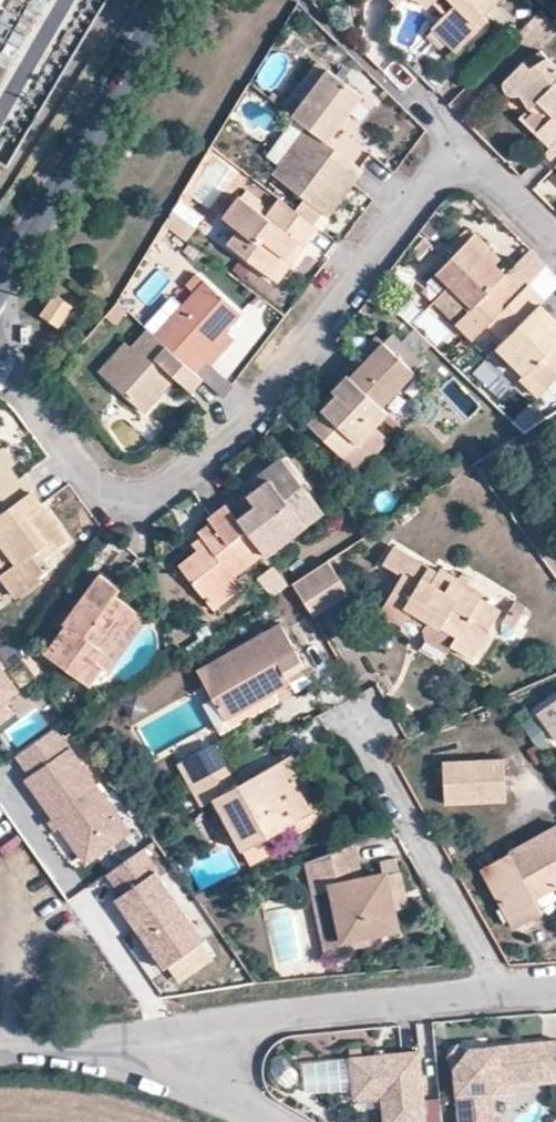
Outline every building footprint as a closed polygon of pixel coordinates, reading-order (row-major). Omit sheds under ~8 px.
[(437,18),(442,11),(441,11),(431,0),(418,0),(433,14),(437,18)] [(441,11),(442,11),(437,18),(460,42),(461,43),(479,26),(474,21),(494,0),(431,0),(441,11)] [(555,30),(555,24),(540,10),(521,32),(540,48),(555,30)] [(455,50),(461,43),(460,42),(437,18),(429,26),(455,50)] [(533,53),(515,63),(521,68),(538,59),(533,53)] [(538,59),(521,68),(515,63),(496,84),(496,87),(497,90),(499,93),(501,95),(504,96),(507,96),(511,96),(514,94),(531,110),(538,110),(542,105),(551,114),(552,114),(548,119),(542,125),(543,125),(555,140),(555,76),(538,59)] [(316,60),(291,94),(301,101),(302,101),(326,68),(316,60)] [(306,127),(326,142),(361,96),(326,68),(302,101),(301,101),(291,94),(280,107),(306,127)] [(547,118),(548,119),(552,114),(551,114),(542,105),(538,110),(539,111),(547,118)] [(535,132),(550,146),(555,140),(543,125),(542,125),(535,132)] [(286,203),(309,222),(317,211),(318,209),(342,177),(350,183),(351,182),(361,169),(360,169),(326,142),(306,127),(261,184),(286,203)] [(555,140),(550,146),(544,152),(555,163),(555,140)] [(325,216),(350,183),(342,177),(318,209),(317,211),(325,216)] [(182,201),(175,213),(198,227),(205,215),(182,201)] [(317,227),(309,222),(286,203),(271,221),(246,202),(232,218),(241,225),(227,243),(268,276),(298,237),(305,242),(307,240),(317,227)] [(225,243),(227,243),(241,225),(232,218),(218,237),(225,243)] [(276,282),(305,242),(298,237),(268,276),(275,282),(276,282)] [(486,324),(510,300),(484,274),(483,274),(471,263),(477,255),(464,243),(428,277),(463,311),(452,322),(470,340),(486,324)] [(489,268),(477,255),(471,263),(483,274),(484,274),(489,268)] [(201,355),(224,329),(238,313),(203,282),(153,337),(189,368),(194,374),(207,361),(201,355)] [(486,324),(502,338),(494,347),(521,374),(524,372),(542,389),(543,390),(555,377),(555,341),(551,345),(539,332),(548,323),(535,310),(540,306),(523,287),(510,300),(486,324)] [(41,316),(58,326),(72,305),(55,294),(41,316)] [(233,339),(224,329),(201,355),(207,361),(210,363),(232,339),(233,339)] [(189,368),(153,337),(147,331),(130,349),(105,377),(140,410),(171,376),(177,381),(189,368)] [(350,377),(381,406),(420,364),(390,336),(383,343),(382,344),(366,362),(365,362),(350,377)] [(360,355),(366,362),(382,344),(383,343),(377,337),(360,355)] [(98,372),(105,377),(130,349),(129,348),(122,343),(97,371),(98,372)] [(536,397),(543,390),(542,389),(524,372),(521,374),(517,378),(536,397)] [(343,457),(373,425),(379,420),(387,425),(393,418),(381,406),(350,377),(346,374),(334,386),(330,390),(335,395),(307,424),(342,458),(343,457)] [(402,427),(393,418),(387,425),(395,434),(396,434),(402,427)] [(385,437),(373,425),(343,457),(342,458),(354,470),(385,437)] [(28,491),(34,487),(24,474),(18,480),(0,456),(0,513),(28,491)] [(299,516),(316,502),(281,458),(264,471),(270,479),(271,480),(258,491),(249,497),(231,511),(263,554),(266,557),(306,525),(299,516)] [(257,489),(258,491),(271,480),(270,479),(264,471),(250,482),(257,489)] [(28,491),(0,513),(0,543),(15,563),(0,574),(0,579),(16,599),(41,580),(38,576),(50,565),(43,557),(66,540),(28,491)] [(317,503),(316,502),(299,516),(306,525),(324,512),(317,503)] [(263,554),(231,511),(226,505),(207,519),(211,524),(197,532),(207,545),(178,566),(204,600),(234,577),(263,554)] [(402,624),(403,620),(404,620),(411,608),(455,634),(450,645),(451,645),(471,657),(499,609),(480,598),(482,592),(439,567),(435,572),(392,546),(381,564),(393,571),(399,574),(379,610),(402,624)] [(329,561),(296,583),(314,614),(348,596),(329,561)] [(274,598),(289,588),(272,564),(256,576),(274,598)] [(133,614),(135,612),(116,599),(122,589),(103,577),(66,628),(62,627),(44,651),(89,683),(101,666),(92,659),(99,651),(104,654),(133,614)] [(241,588),(234,577),(204,600),(213,610),(241,588)] [(448,647),(450,645),(455,634),(411,608),(404,620),(403,620),(448,647)] [(139,624),(135,612),(133,614),(104,654),(99,651),(92,659),(101,666),(106,670),(139,624)] [(198,669),(226,719),(291,683),(287,675),(304,665),(303,664),(280,622),(198,669)] [(0,666),(0,703),(18,690),(0,666)] [(540,716),(555,740),(555,704),(540,716)] [(109,811),(51,729),(22,750),(38,772),(30,778),(78,844),(102,827),(97,819),(109,811)] [(189,786),(226,766),(214,745),(177,765),(189,786)] [(291,756),(278,764),(288,782),(293,779),(311,812),(320,806),(291,756)] [(503,758),(445,761),(446,806),(506,803),(503,758)] [(237,785),(226,766),(189,786),(200,806),(213,799),(241,849),(275,831),(311,812),(293,779),(288,782),(278,764),(237,785)] [(555,888),(555,828),(490,862),(485,854),(476,859),(513,929),(541,913),(534,899),(555,887),(555,888)] [(353,844),(305,862),(311,890),(331,886),(341,940),(373,933),(389,930),(397,929),(393,912),(390,896),(403,893),(398,873),(396,858),(379,862),(382,876),(361,880),(353,844)] [(204,940),(140,852),(112,873),(127,894),(117,901),(166,968),(204,940)] [(331,886),(311,890),(323,953),(375,943),(373,933),(341,940),(331,886)] [(403,893),(390,896),(393,912),(406,909),(403,893)] [(455,1068),(461,1121),(498,1121),(494,1084),(555,1079),(555,1042),(471,1050),(468,1053),(458,1064),(455,1068)] [(459,1045),(449,1056),(458,1064),(468,1053),(459,1045)] [(355,1094),(382,1091),(383,1099),(385,1121),(427,1121),(420,1053),(368,1058),(367,1050),(351,1052),(355,1094)] [(355,1101),(383,1099),(382,1091),(355,1094),(355,1101)]
